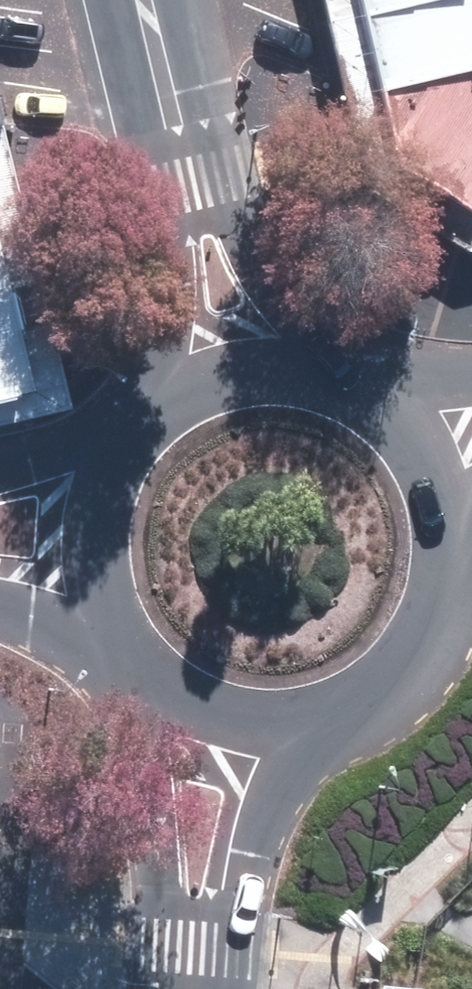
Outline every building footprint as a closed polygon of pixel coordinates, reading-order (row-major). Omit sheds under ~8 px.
[(374,185),(461,256),(471,254),(471,0),(331,0),(374,185)] [(28,404),(0,287),(0,411),(28,404)] [(376,977),(375,988),(422,988),(422,981),(376,977)]
